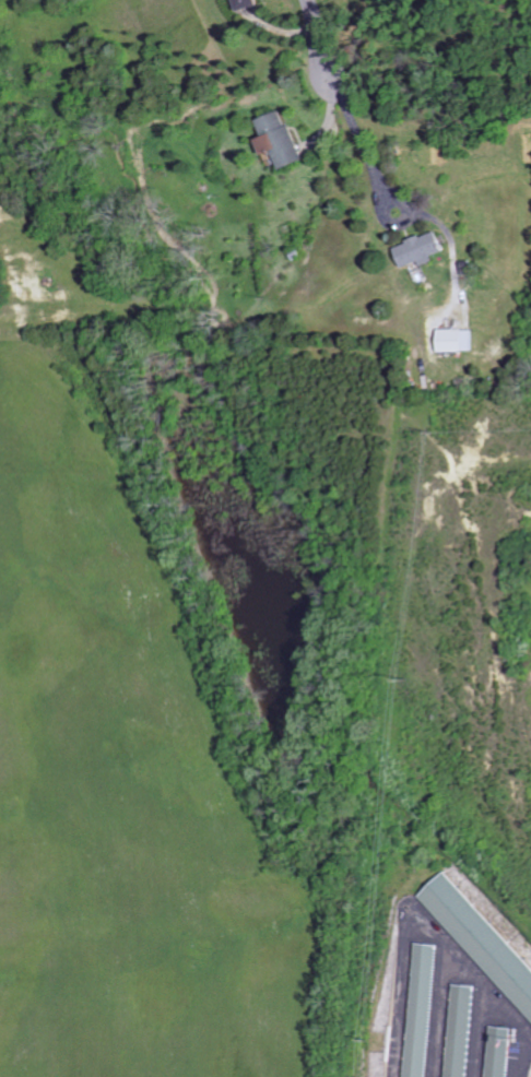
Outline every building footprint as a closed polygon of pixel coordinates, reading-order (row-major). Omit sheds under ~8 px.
[(265,5),(264,0),(242,0),(245,11),(265,5)] [(262,120),(268,137),(261,139),(267,155),(278,151),(285,169),(307,161),(287,110),(262,120)] [(407,267),(423,261),(425,266),(437,261),(435,256),(448,251),(440,231),(399,246),(407,267)] [(477,351),(477,329),(442,330),(443,352),(477,351)] [(530,1016),(530,962),(450,873),(423,898),(530,1016)] [(438,946),(416,944),(403,1076),(425,1076),(438,946)] [(477,987),(455,985),(445,1076),(467,1076),(477,987)] [(514,1029),(492,1026),(486,1076),(509,1076),(514,1029)]
